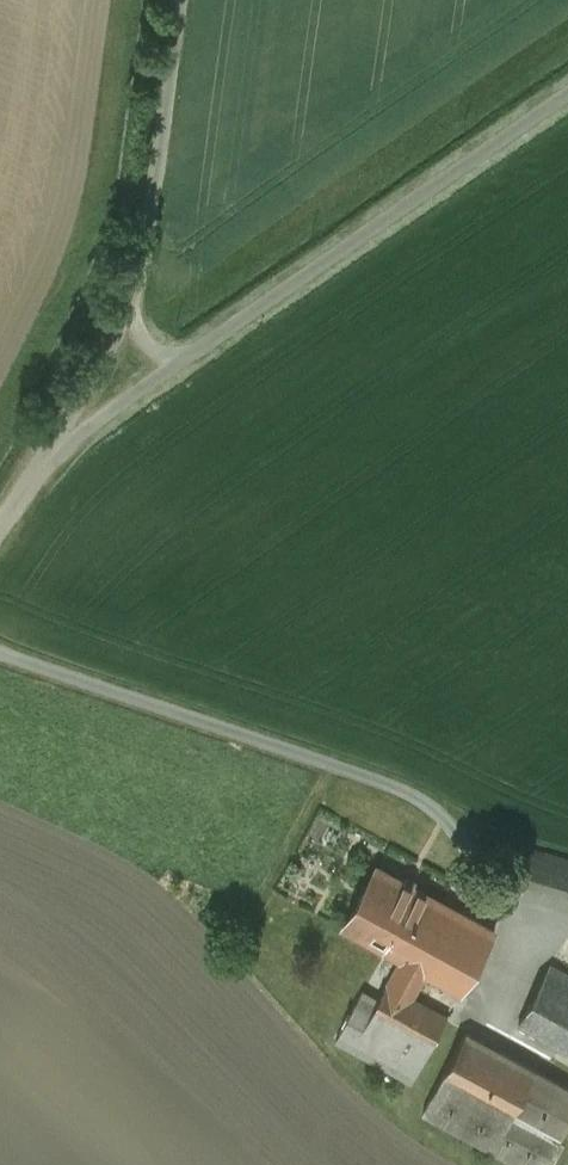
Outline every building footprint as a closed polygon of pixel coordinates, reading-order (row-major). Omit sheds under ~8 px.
[(515,877),(567,892),(567,858),(523,846),(515,877)] [(435,898),(378,866),(344,928),(401,959),(435,898)] [(495,931),(435,898),(401,959),(377,1005),(372,1013),(432,1045),(448,1016),(415,998),(428,973),(462,991),(495,931)] [(550,966),(519,1023),(567,1049),(567,976),(550,966)] [(413,1081),(432,1045),(372,1013),(377,1005),(361,996),(337,1039),(413,1081)] [(466,1033),(424,1112),(524,1164),(547,1164),(567,1127),(567,1088),(466,1033)]
